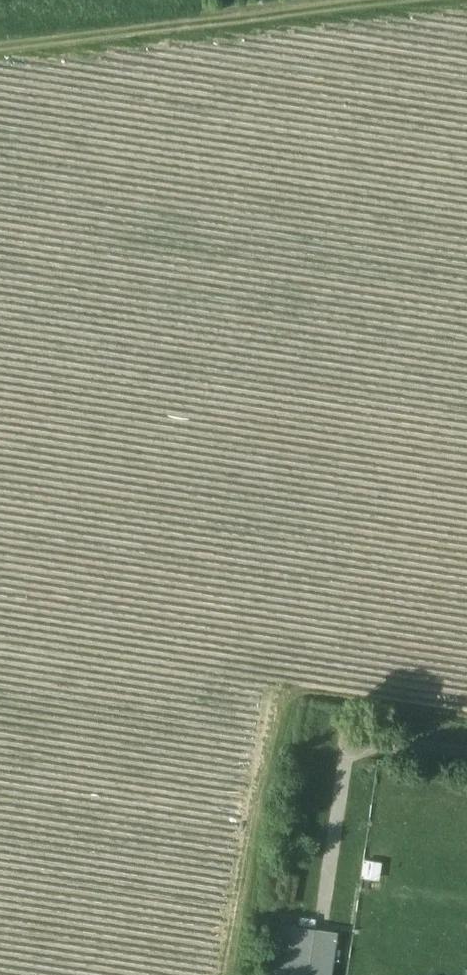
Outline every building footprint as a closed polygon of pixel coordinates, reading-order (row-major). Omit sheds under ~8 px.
[(289,826),(302,826),(303,811),(290,811),(289,826)] [(362,857),(359,874),(377,877),(379,860),(362,857)] [(339,933),(284,924),(275,974),(332,974),(339,933)]
